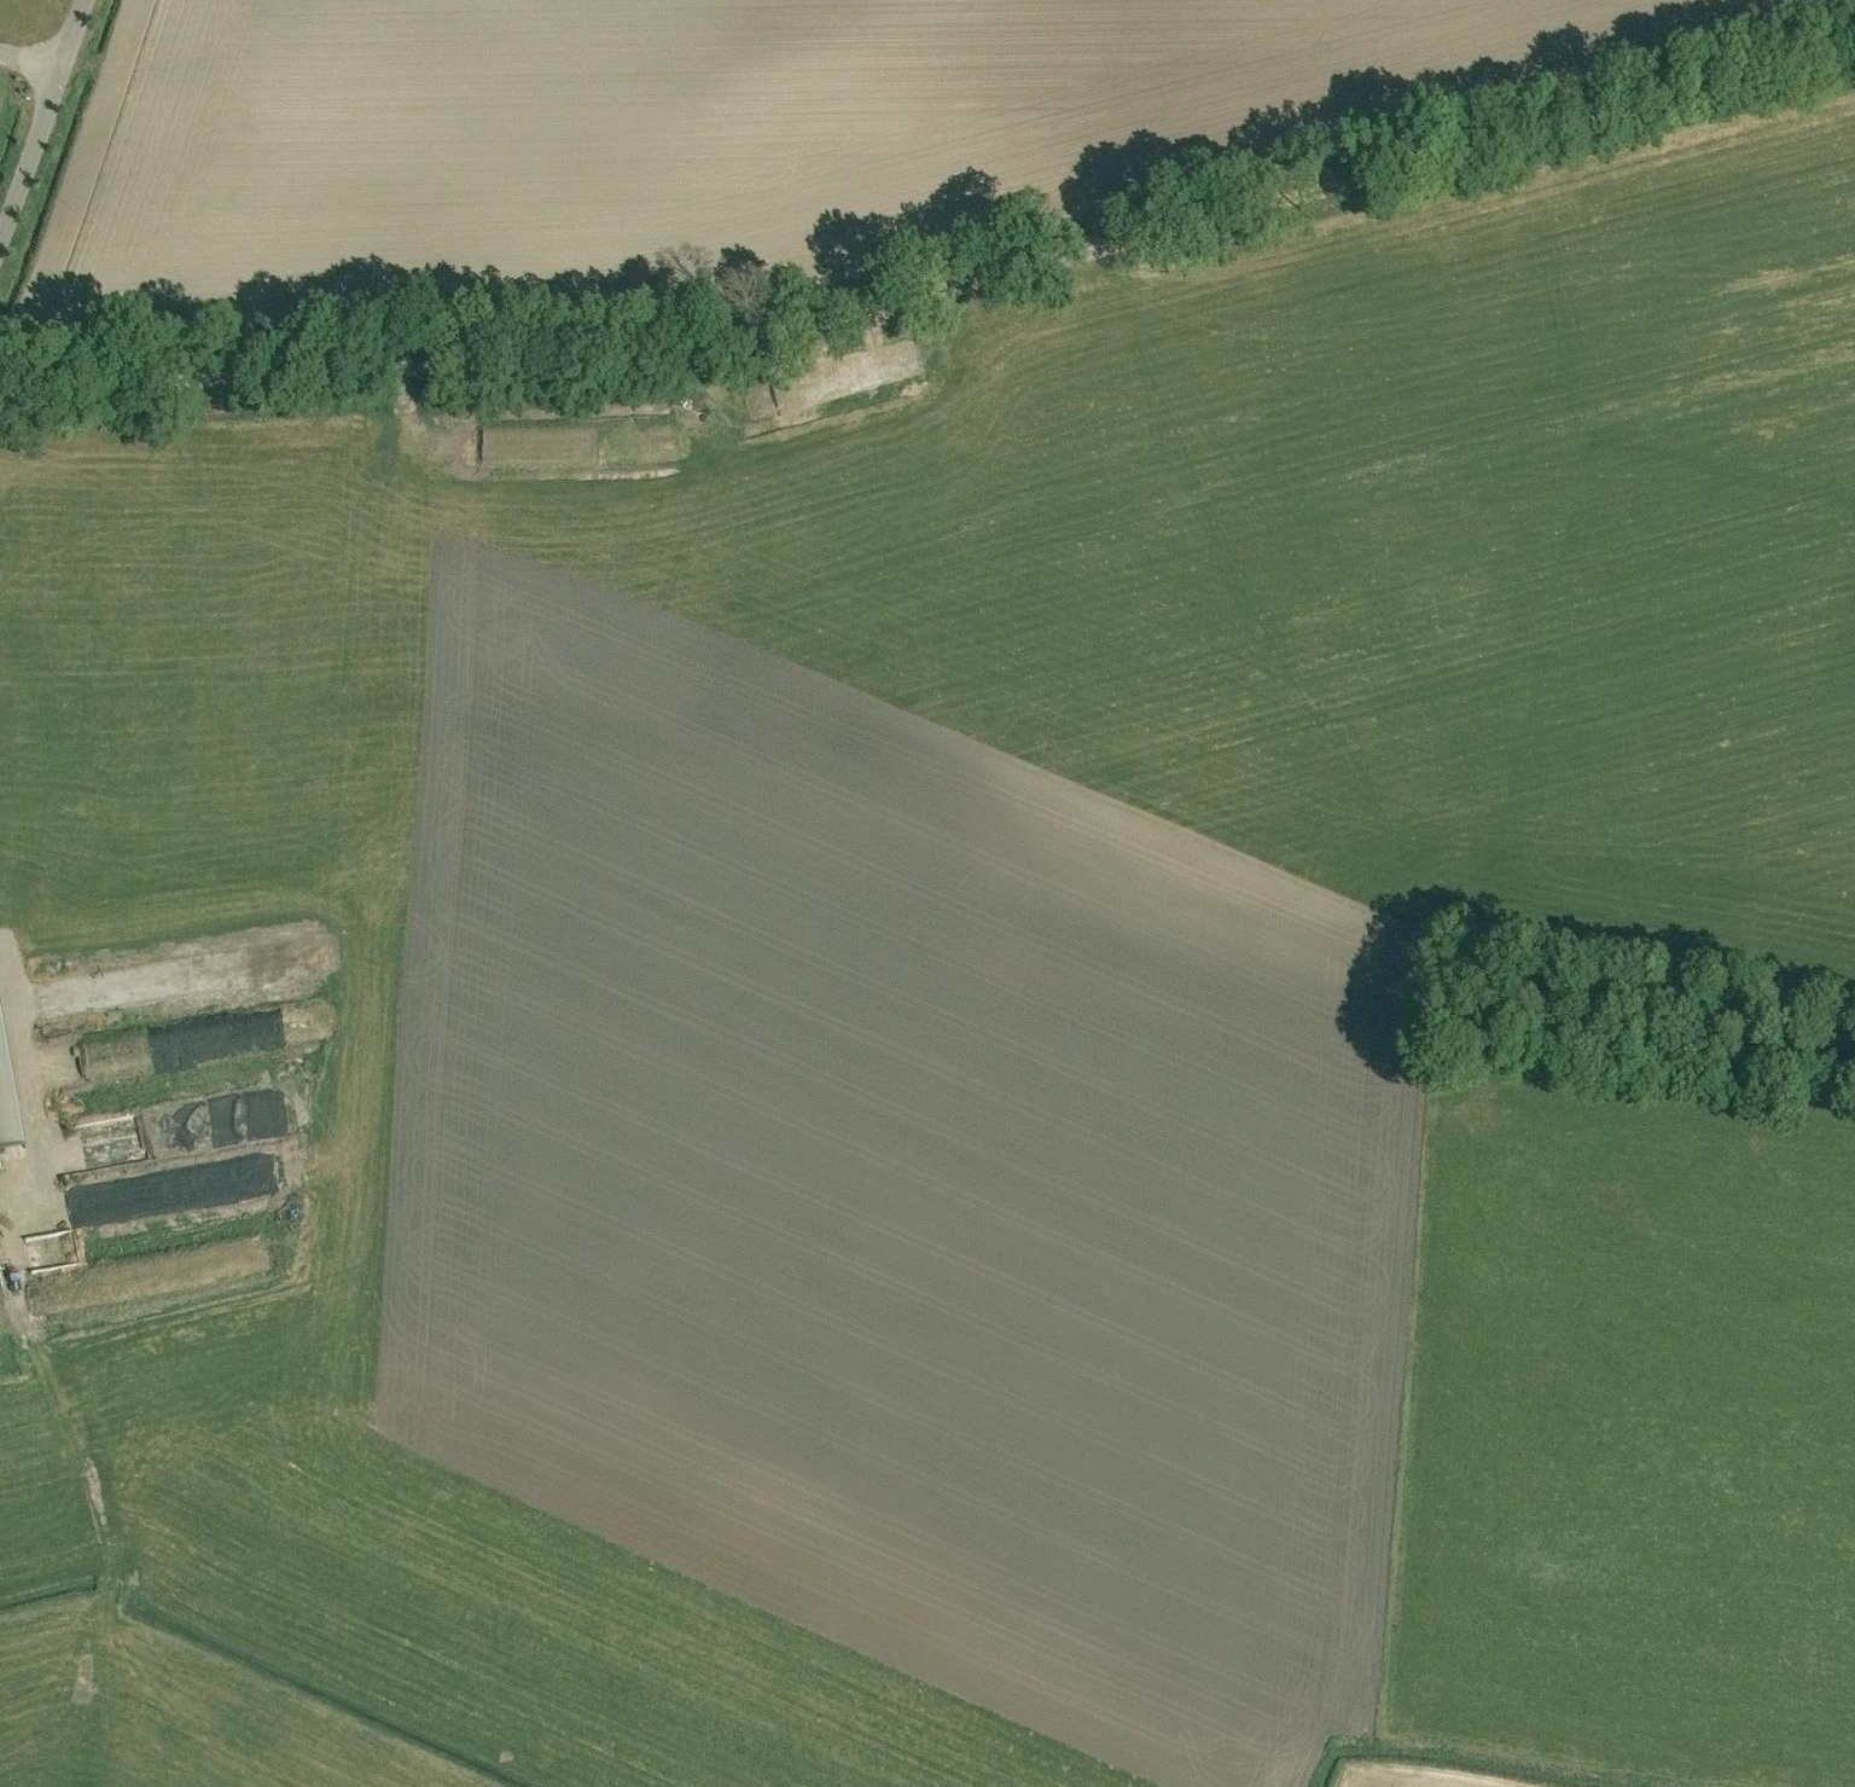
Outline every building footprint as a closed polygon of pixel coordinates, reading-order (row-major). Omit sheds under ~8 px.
[(26,1150),(0,1001),(0,1155),(26,1150)]
